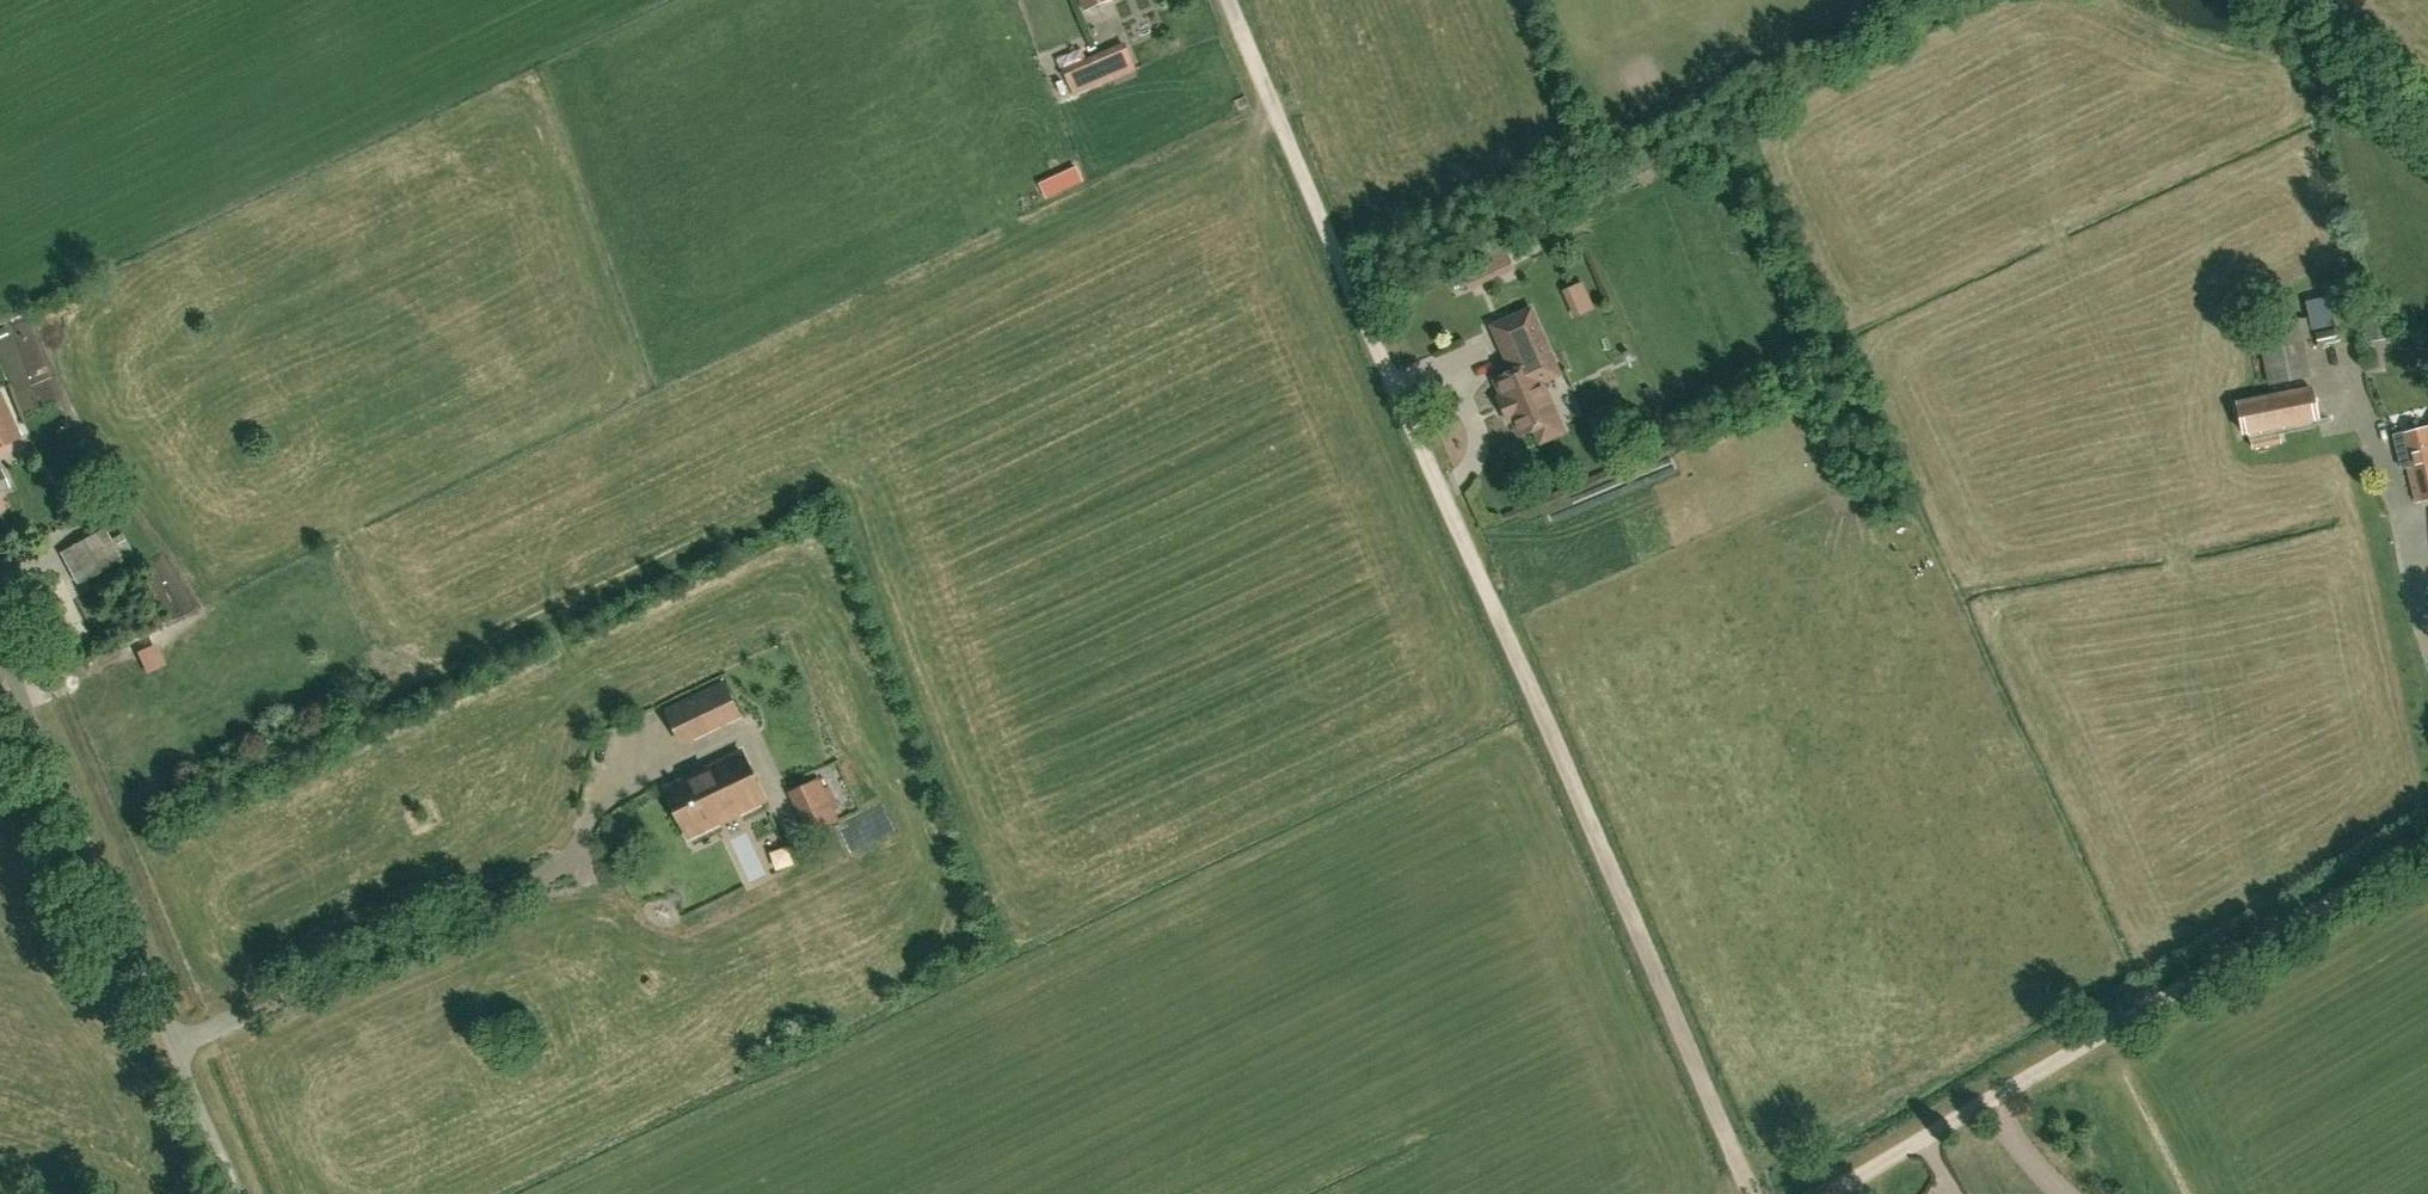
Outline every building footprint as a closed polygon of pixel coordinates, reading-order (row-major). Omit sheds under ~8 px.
[(1087,10),(1111,0),(1083,0),(1087,10)] [(1105,88),(1142,75),(1134,50),(1096,63),(1105,88)] [(1490,259),(1463,270),(1471,289),(1498,278),(1490,259)] [(1589,283),(1568,292),(1580,320),(1601,311),(1589,283)] [(1560,374),(1552,356),(1531,309),(1491,326),(1512,372),(1494,379),(1501,396),(1497,398),(1507,422),(1512,420),(1519,436),(1534,430),(1540,442),(1564,431),(1542,382),(1560,374)] [(2388,340),(2384,317),(2362,321),(2367,344),(2388,340)] [(2270,383),(2309,375),(2297,320),(2259,328),(2270,383)] [(2242,431),(2259,427),(2318,416),(2312,383),(2235,397),(2242,431)] [(21,437),(0,392),(0,446),(21,437)] [(2393,435),(2401,469),(2408,468),(2416,502),(2427,499),(2427,427),(2393,435)] [(9,488),(0,470),(0,492),(9,488)] [(121,559),(120,558),(130,551),(119,533),(109,539),(102,528),(61,552),(80,583),(121,559)] [(151,675),(171,667),(163,645),(143,652),(151,675)] [(680,743),(703,732),(739,714),(723,682),(664,711),(680,743)] [(665,787),(689,837),(765,801),(741,751),(665,787)] [(809,836),(818,832),(840,821),(819,778),(788,792),(809,836)]
